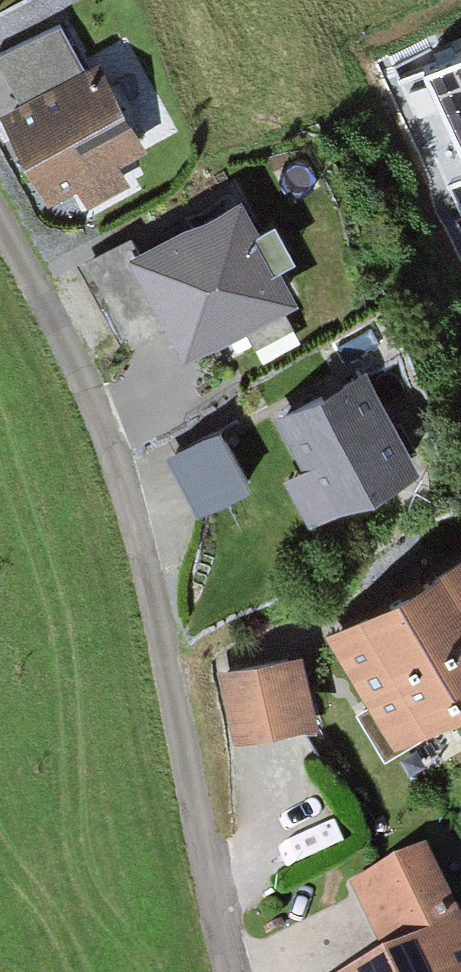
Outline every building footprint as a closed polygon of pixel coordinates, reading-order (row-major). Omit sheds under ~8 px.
[(77,86),(53,38),(0,64),(0,78),(19,115),(77,86)] [(453,61),(405,82),(451,186),(460,182),(460,57),(453,61)] [(0,124),(0,130),(36,202),(125,158),(87,81),(77,86),(19,115),(0,124)] [(241,202),(127,266),(185,368),(246,333),(255,349),(292,329),(283,313),(297,304),(280,275),(295,266),(274,230),(261,237),(241,202)] [(420,477),(366,374),(273,423),(301,475),(282,485),(308,536),(420,477)] [(223,434),(167,463),(195,518),(251,489),(223,434)] [(331,645),(371,710),(360,717),(386,759),(460,713),(460,565),(331,645)] [(217,678),(230,745),(312,729),(299,662),(217,678)] [(426,842),(347,881),(380,947),(329,971),(460,971),(460,912),(426,842)]
